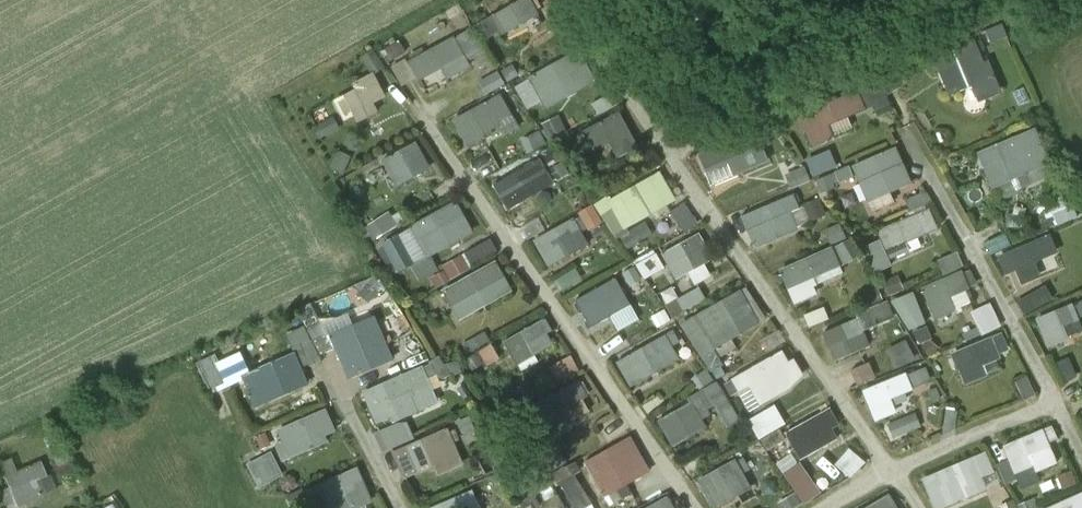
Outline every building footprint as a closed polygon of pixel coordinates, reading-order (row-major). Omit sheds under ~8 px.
[(530,0),(524,0),(494,17),(502,31),(504,36),(539,17),(530,0)] [(482,42),(502,31),(494,17),(474,28),(482,42)] [(483,52),(471,30),(454,39),(453,38),(408,63),(419,82),(442,70),(448,80),(471,68),(467,60),(483,52)] [(974,41),(932,58),(948,97),(971,87),(978,104),(1001,94),(988,62),(983,64),(974,41)] [(406,53),(399,42),(381,53),(387,64),(406,53)] [(374,74),(385,67),(373,51),(363,59),(374,74)] [(596,85),(578,52),(528,78),(530,81),(542,103),(546,111),(596,85)] [(415,79),(405,60),(391,68),(402,87),(415,79)] [(877,76),(886,96),(903,88),(894,69),(877,76)] [(386,99),(374,74),(353,85),(356,91),(334,101),(345,122),(353,117),(357,125),(380,113),(375,104),(386,99)] [(504,85),(497,74),(480,84),(486,95),(504,85)] [(886,96),(877,76),(861,84),(875,114),(891,106),(886,96)] [(528,110),(542,103),(530,81),(516,88),(528,110)] [(866,111),(858,92),(797,117),(811,150),(834,141),(828,127),(866,111)] [(518,129),(500,96),(454,120),(469,148),(501,131),(504,136),(518,129)] [(638,150),(620,114),(581,133),(592,155),(610,145),(618,160),(638,150)] [(567,133),(559,117),(542,125),(550,141),(567,133)] [(340,130),(334,118),(315,128),(321,140),(340,130)] [(1050,166),(1035,130),(978,154),(993,190),(1018,180),(1021,188),(1053,175),(1049,167),(1050,166)] [(768,164),(755,132),(699,155),(712,187),(768,164)] [(546,146),(539,133),(522,142),(528,155),(546,146)] [(430,170),(416,144),(383,162),(397,188),(430,170)] [(896,149),(853,168),(869,203),(911,184),(896,149)] [(837,169),(830,151),(806,161),(813,179),(837,169)] [(350,156),(339,152),(332,169),(342,173),(350,156)] [(528,161),(536,178),(549,171),(541,155),(528,161)] [(539,189),(526,165),(494,183),(507,207),(539,189)] [(848,168),(835,173),(839,184),(852,178),(848,168)] [(810,181),(805,169),(785,176),(791,189),(810,181)] [(676,203),(660,174),(608,202),(624,231),(676,203)] [(833,175),(816,181),(821,194),(838,188),(833,175)] [(930,203),(926,192),(905,201),(910,212),(930,203)] [(794,197),(742,218),(755,248),(798,231),(797,228),(790,213),(799,210),(794,197)] [(803,206),(804,208),(810,223),(826,216),(819,199),(803,206)] [(612,237),(624,231),(608,202),(596,208),(612,237)] [(456,203),(411,228),(412,230),(427,257),(428,259),(431,257),(473,234),(456,203)] [(1050,229),(1078,219),(1072,204),(1044,214),(1050,229)] [(591,207),(580,213),(589,230),(600,223),(591,207)] [(804,208),(799,210),(790,213),(797,228),(810,223),(804,208)] [(695,227),(683,210),(673,217),(685,234),(695,227)] [(937,230),(929,210),(877,232),(881,241),(889,261),(908,253),(904,244),(937,230)] [(397,226),(389,213),(366,227),(374,241),(397,226)] [(588,246),(574,220),(534,241),(548,267),(588,246)] [(652,237),(645,225),(621,239),(627,251),(652,237)] [(412,266),(427,257),(412,230),(383,245),(399,273),(412,266)] [(714,260),(699,235),(663,255),(678,281),(714,260)] [(1010,246),(1004,235),(985,245),(991,256),(1010,246)] [(1050,236),(997,257),(1005,276),(1016,272),(1021,286),(1041,279),(1035,264),(1058,254),(1050,236)] [(499,256),(491,241),(443,267),(451,282),(499,256)] [(850,241),(833,250),(841,268),(858,258),(850,241)] [(889,261),(881,241),(864,248),(875,274),(892,268),(889,261)] [(833,250),(832,248),(779,272),(794,305),(817,295),(814,288),(818,286),(815,279),(841,268),(833,250)] [(963,268),(957,254),(937,262),(943,276),(963,268)] [(665,269),(656,255),(636,266),(644,281),(665,269)] [(427,257),(412,266),(421,282),(439,272),(431,257),(428,259),(427,257)] [(513,292),(496,262),(443,291),(460,322),(513,292)] [(583,280),(575,268),(553,281),(561,294),(583,280)] [(640,281),(634,269),(625,273),(631,285),(640,281)] [(970,291),(962,273),(921,289),(934,321),(956,312),(951,298),(970,291)] [(619,295),(613,284),(576,303),(590,329),(610,319),(602,304),(619,295)] [(1053,300),(1045,287),(1018,303),(1025,316),(1053,300)] [(667,308),(673,319),(705,300),(698,289),(667,308)] [(765,318),(747,289),(742,293),(741,291),(682,326),(711,374),(724,367),(715,351),(760,324),(759,322),(765,318)] [(925,325),(913,294),(891,303),(904,333),(925,325)] [(834,361),(869,347),(863,332),(895,320),(888,302),(868,310),(869,313),(857,317),(858,320),(824,334),(834,361)] [(1072,306),(1077,318),(1081,316),(1081,302),(1072,306)] [(305,327),(319,357),(333,351),(312,305),(298,312),(305,327)] [(1001,327),(990,305),(971,314),(982,336),(1001,327)] [(1077,318),(1072,306),(1036,320),(1048,349),(1068,341),(1063,328),(1079,322),(1077,318)] [(829,321),(824,309),(804,317),(809,329),(829,321)] [(391,361),(374,320),(332,337),(349,378),(391,361)] [(546,320),(504,343),(517,366),(553,346),(547,335),(552,332),(546,320)] [(287,335),(295,354),(303,370),(321,362),(319,357),(305,327),(287,335)] [(490,342),(485,333),(463,345),(468,354),(490,342)] [(1002,335),(952,356),(965,386),(988,376),(984,367),(1001,360),(999,356),(1009,352),(1002,335)] [(679,361),(666,336),(617,364),(631,388),(679,361)] [(914,360),(905,342),(888,351),(897,369),(914,360)] [(499,360),(491,345),(478,352),(486,367),(499,360)] [(789,364),(782,353),(723,386),(730,397),(749,387),(759,407),(791,390),(802,376),(794,361),(789,364)] [(303,370),(295,354),(251,374),(247,376),(248,378),(252,387),(247,389),(255,408),(309,385),(303,370)] [(243,355),(220,366),(229,387),(248,378),(247,376),(251,374),(243,355)] [(229,387),(220,366),(216,356),(196,365),(210,395),(229,387)] [(578,372),(571,357),(551,368),(558,382),(578,372)] [(875,379),(869,365),(843,375),(849,390),(875,379)] [(438,405),(422,368),(363,394),(376,425),(389,420),(393,424),(438,405)] [(906,378),(911,390),(930,382),(925,370),(906,378)] [(905,376),(863,393),(875,423),(895,414),(890,400),(911,391),(911,390),(906,378),(905,376)] [(1036,396),(1027,378),(1015,384),(1024,402),(1036,396)] [(587,398),(579,383),(537,405),(546,421),(567,409),(587,398)] [(690,404),(658,423),(672,448),(707,428),(702,420),(711,416),(708,411),(715,407),(727,428),(739,421),(718,384),(688,401),(690,404)] [(785,426),(775,407),(748,422),(759,440),(785,426)] [(576,425),(567,409),(546,421),(554,437),(576,425)] [(838,426),(829,410),(786,434),(801,460),(837,440),(831,430),(838,426)] [(336,433),(327,411),(277,431),(283,444),(275,447),(282,463),(328,444),(325,437),(336,433)] [(957,413),(947,411),(943,434),(955,430),(957,413)] [(921,429),(915,415),(888,426),(893,440),(921,429)] [(383,453),(414,440),(407,424),(398,425),(375,435),(383,453)] [(464,466),(448,430),(393,454),(405,481),(435,467),(439,477),(464,466)] [(1043,431),(1003,447),(1008,461),(1014,475),(1015,475),(1033,468),(1035,474),(1057,465),(1043,431)] [(650,473),(631,438),(585,463),(604,498),(650,473)] [(864,464),(849,450),(835,466),(850,480),(864,464)] [(283,477),(271,453),(247,465),(259,489),(283,477)] [(922,480),(934,507),(945,507),(986,490),(981,478),(994,473),(985,453),(922,480)] [(7,479),(18,474),(13,461),(1,466),(7,479)] [(735,461),(699,481),(714,507),(718,507),(751,490),(735,461)] [(1014,475),(1008,461),(997,466),(1005,486),(1017,481),(1015,475),(1014,475)] [(42,464),(18,474),(7,479),(11,489),(19,507),(21,507),(44,498),(37,482),(48,478),(42,464)] [(815,497),(798,465),(784,472),(796,494),(801,504),(815,497)] [(358,469),(305,491),(312,507),(364,507),(373,504),(358,469)] [(592,505),(574,476),(559,485),(573,507),(587,507),(592,505)] [(11,489),(0,494),(0,507),(19,507),(11,489)] [(473,493),(435,507),(479,507),(473,493)] [(796,494),(779,503),(781,507),(795,507),(801,504),(796,494)] [(1050,507),(1081,507),(1081,494),(1050,507)] [(890,495),(868,507),(897,507),(890,495)] [(668,498),(650,507),(673,507),(668,498)]
